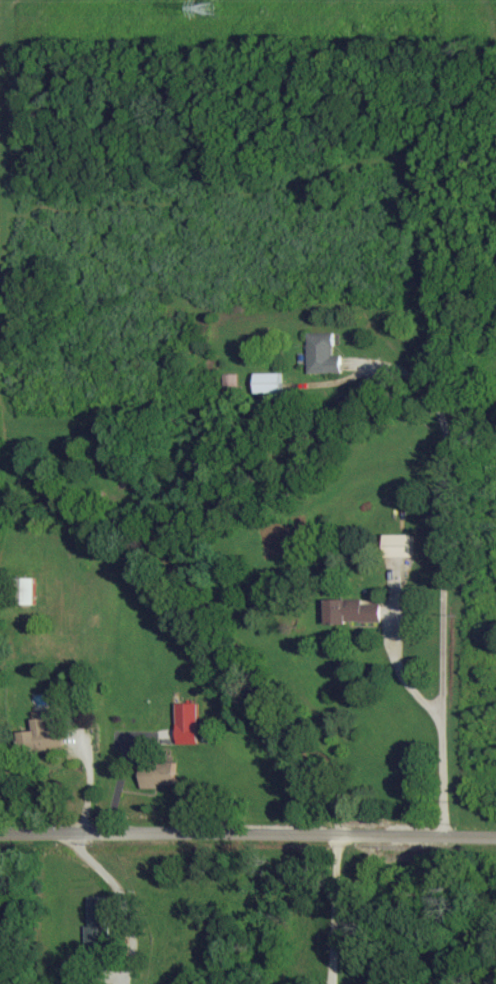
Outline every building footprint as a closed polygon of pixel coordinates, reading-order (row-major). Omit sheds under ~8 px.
[(343,373),(342,355),(335,355),(335,332),(309,333),(309,374),(343,373)] [(239,373),(225,374),(226,388),(240,388),(239,373)] [(255,374),(256,394),(284,393),(283,373),(255,374)] [(414,534),(386,533),(386,556),(414,557),(414,534)] [(36,577),(19,577),(18,603),(35,604),(36,577)] [(381,604),(363,603),(363,599),(326,598),(326,622),(381,622),(381,604)] [(199,702),(177,703),(178,744),(200,743),(199,702)] [(34,730),(20,731),(22,753),(64,749),(63,727),(48,729),(47,717),(33,718),(34,730)] [(178,783),(177,761),(142,763),(143,789),(160,788),(160,784),(178,783)] [(89,958),(107,957),(107,897),(88,897),(89,958)] [(79,972),(79,959),(65,959),(64,972),(79,972)]
